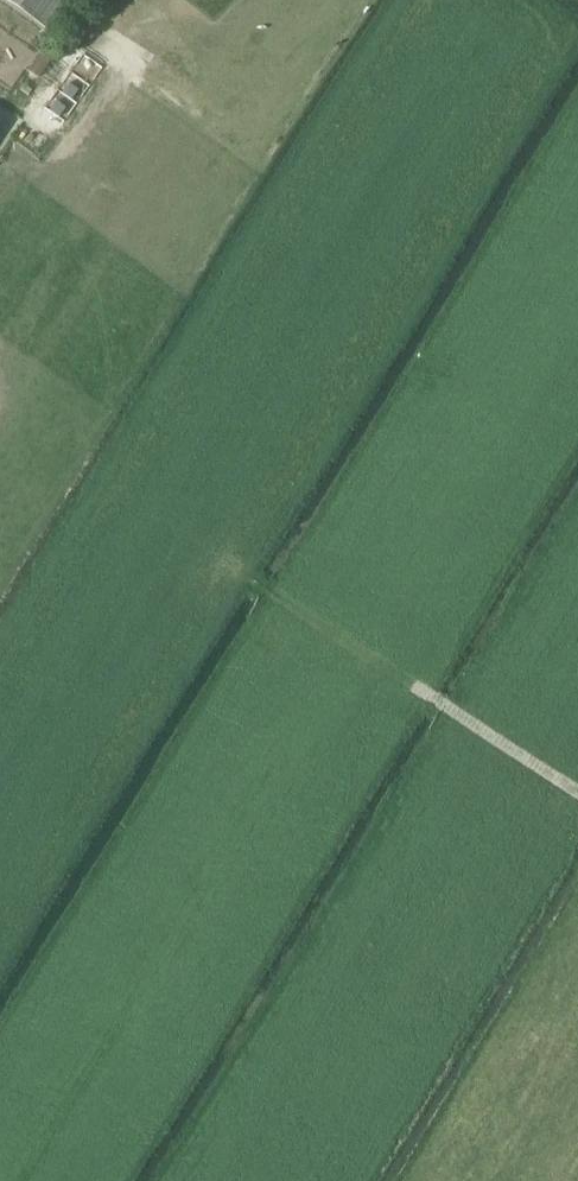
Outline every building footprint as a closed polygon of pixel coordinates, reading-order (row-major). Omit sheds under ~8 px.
[(46,31),(67,0),(0,0),(46,31)]
